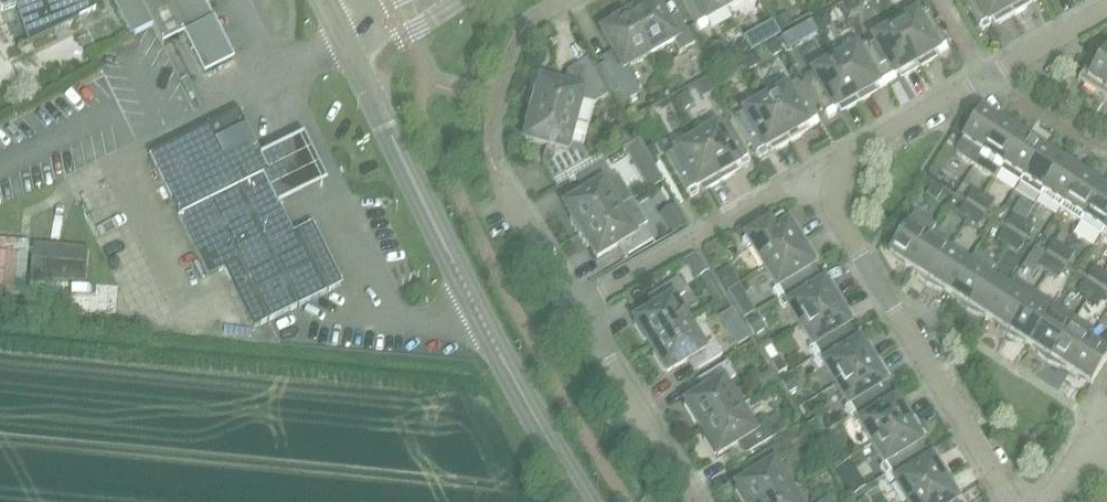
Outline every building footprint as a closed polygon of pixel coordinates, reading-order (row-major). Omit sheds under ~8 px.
[(3,12),(17,7),(29,44),(30,45),(80,20),(80,19),(95,10),(90,0),(0,0),(0,5),(3,12)] [(133,37),(152,27),(139,0),(115,0),(133,37)] [(152,27),(162,47),(187,34),(213,21),(202,0),(139,0),(152,27)] [(729,13),(722,0),(681,0),(695,26),(696,26),(700,32),(710,26),(709,24),(729,13)] [(729,13),(750,1),(751,3),(757,0),(722,0),(729,13)] [(844,4),(850,15),(861,9),(856,0),(852,0),(844,4)] [(1014,17),(1005,0),(963,0),(980,30),(981,29),(983,33),(991,28),(989,24),(996,20),(999,26),(1014,17)] [(1014,17),(1028,9),(1025,3),(1030,0),(1005,0),(1014,17)] [(628,15),(653,59),(676,46),(681,54),(695,46),(682,22),(671,28),(656,2),(644,10),(642,7),(628,15)] [(893,25),(919,71),(934,62),(931,56),(938,52),(940,57),(949,52),(946,47),(947,47),(926,10),(920,14),(918,11),(893,25)] [(788,13),(774,21),(781,33),(795,25),(788,13)] [(826,13),(814,20),(819,29),(821,33),(833,26),(826,13)] [(628,73),(653,59),(628,15),(614,23),(615,26),(603,33),(617,58),(604,65),(619,92),(626,104),(641,96),(628,73)] [(213,21),(187,34),(206,72),(232,60),(213,21)] [(863,42),(888,86),(897,81),(895,77),(902,73),(905,79),(919,71),(893,25),(863,42)] [(757,31),(744,37),(752,52),(764,45),(757,31)] [(793,34),(780,41),(786,52),(799,44),(793,34)] [(776,40),(765,46),(772,58),(783,52),(776,40)] [(723,42),(707,51),(717,69),(733,60),(723,42)] [(833,59),(859,105),(874,96),(871,90),(878,86),(881,91),(888,86),(863,42),(833,59)] [(1106,101),(1106,49),(1101,59),(1083,86),(1106,101)] [(751,53),(744,57),(751,71),(762,65),(755,51),(752,53),(751,53)] [(845,113),(859,105),(833,59),(809,73),(811,76),(805,80),(826,117),(827,116),(829,120),(837,115),(835,111),(842,107),(845,113)] [(535,95),(531,111),(561,119),(577,123),(590,126),(595,106),(609,98),(619,92),(604,65),(594,71),(588,62),(568,73),(573,80),(570,90),(564,88),(542,82),(538,96),(535,95)] [(765,98),(791,144),(805,136),(802,130),(808,127),(811,131),(820,126),(817,121),(818,121),(797,84),(790,88),(789,85),(765,98)] [(688,91),(676,98),(683,111),(695,104),(688,91)] [(776,152),(791,144),(765,98),(741,112),(742,115),(736,119),(757,156),(757,155),(760,160),(769,155),(766,150),(773,147),(776,152)] [(584,149),(590,126),(531,111),(527,127),(529,128),(526,142),(554,149),(551,159),(544,163),(555,183),(591,162),(584,149)] [(962,143),(960,146),(958,150),(958,154),(959,157),(975,167),(980,159),(1001,127),(1002,125),(980,111),(974,112),(971,114),(969,118),(970,122),(973,125),(961,143),(962,143)] [(253,330),(302,306),(344,286),(314,225),(295,234),(281,205),(266,175),(271,173),(262,156),(242,113),(151,157),(209,277),(224,270),(253,330)] [(696,138),(722,183),(736,175),(733,169),(739,166),(742,170),(751,165),(748,161),(749,160),(728,123),(721,127),(720,124),(696,138)] [(1001,127),(980,159),(975,167),(994,180),(999,172),(1001,172),(1001,171),(1023,138),(1002,125),(1001,127)] [(306,134),(262,156),(271,173),(266,175),(281,205),(328,183),(306,134)] [(707,192),(722,183),(696,138),(672,151),(673,154),(667,158),(688,195),(691,199),(700,194),(697,190),(704,186),(707,192)] [(1001,171),(1001,172),(1021,185),(1043,151),(1023,138),(1001,171)] [(640,141),(624,151),(629,159),(645,149),(640,141)] [(653,146),(647,150),(653,161),(660,158),(653,146)] [(1043,151),(1021,185),(1040,198),(1063,164),(1043,151)] [(585,195),(566,207),(574,220),(571,221),(580,235),(622,209),(622,208),(633,201),(619,177),(614,179),(607,167),(604,162),(575,179),(585,195)] [(1063,164),(1040,198),(1061,211),(1083,177),(1063,164)] [(1083,177),(1061,211),(1081,224),(1103,190),(1083,177)] [(937,203),(944,192),(933,186),(926,196),(937,203)] [(974,189),(967,200),(977,207),(980,202),(985,196),(982,194),(974,189)] [(1081,224),(1101,237),(1106,228),(1106,192),(1103,190),(1081,224)] [(984,198),(977,208),(987,215),(994,204),(984,198)] [(622,209),(580,235),(588,249),(591,248),(598,260),(618,248),(623,245),(629,255),(654,240),(645,227),(648,225),(633,201),(622,208),(622,209)] [(957,216),(968,223),(975,212),(964,205),(957,216)] [(975,212),(968,223),(978,230),(985,219),(975,212)] [(906,267),(909,270),(915,262),(930,239),(929,239),(937,226),(916,213),(897,242),(893,241),(890,241),(887,242),(885,245),(883,248),(884,254),(904,270),(906,267)] [(683,216),(668,225),(674,236),(690,227),(683,216)] [(750,250),(762,271),(807,243),(799,229),(793,233),(783,217),(747,239),(747,240),(743,243),(748,251),(750,250)] [(1013,217),(1007,227),(1017,234),(1024,224),(1013,217)] [(1024,224),(1017,234),(1028,241),(1034,230),(1024,224)] [(747,227),(737,233),(740,238),(750,232),(747,227)] [(1001,234),(997,241),(1001,243),(1008,247),(1015,237),(1004,230),(1001,234)] [(1015,237),(1008,247),(1018,254),(1025,243),(1015,237)] [(915,262),(909,270),(918,276),(917,278),(926,287),(949,251),(930,239),(915,262)] [(774,292),(778,301),(779,301),(819,276),(810,262),(816,258),(807,243),(762,271),(775,292),(774,292)] [(1047,253),(1058,260),(1065,249),(1054,243),(1047,253)] [(88,284),(91,249),(36,244),(33,279),(88,284)] [(1065,249),(1058,260),(1068,266),(1075,256),(1065,249)] [(949,251),(926,287),(938,292),(939,290),(949,296),(954,288),(970,264),(949,251)] [(954,288),(949,296),(959,303),(957,304),(967,313),(990,277),(996,267),(976,254),(970,264),(954,288)] [(1037,268),(1048,275),(1055,264),(1044,257),(1037,268)] [(1055,264),(1048,275),(1059,281),(1065,271),(1055,264)] [(731,268),(718,276),(727,292),(739,285),(740,284),(731,268)] [(1087,279),(1098,286),(1105,275),(1094,268),(1087,279)] [(1098,286),(1106,292),(1106,276),(1105,275),(1098,286)] [(785,309),(798,330),(843,302),(835,288),(829,291),(819,276),(779,301),(778,301),(784,310),(785,309)] [(990,277),(967,313),(979,318),(980,316),(989,322),(994,316),(1010,290),(990,277)] [(994,316),(989,322),(998,328),(997,330),(1007,339),(1037,293),(1016,280),(1010,290),(994,316)] [(648,341),(652,348),(692,324),(678,300),(686,296),(677,281),(654,295),(661,307),(636,322),(637,324),(635,325),(645,343),(648,341)] [(1078,294),(1089,301),(1095,290),(1085,283),(1078,294)] [(739,285),(727,292),(735,306),(747,298),(739,285)] [(719,289),(711,294),(718,306),(726,301),(719,289)] [(1095,290),(1089,301),(1099,307),(1106,297),(1095,290)] [(1037,293),(1007,339),(1018,343),(1019,342),(1030,348),(1057,306),(1037,293)] [(809,351),(814,360),(855,335),(846,320),(852,316),(843,302),(798,330),(811,350),(809,351)] [(1057,306),(1030,348),(1038,354),(1037,356),(1047,365),(1077,319),(1057,306)] [(732,311),(720,318),(726,328),(738,321),(739,320),(733,310),(732,311)] [(759,316),(746,324),(755,337),(767,329),(759,316)] [(1077,319),(1047,365),(1059,370),(1060,368),(1070,374),(1091,339),(1096,331),(1077,319)] [(707,347),(692,324),(652,348),(656,355),(654,357),(664,374),(667,372),(668,375),(693,359),(700,371),(723,357),(714,342),(707,347)] [(822,367),(834,388),(879,361),(870,346),(864,350),(855,335),(814,360),(820,369),(822,367)] [(1070,374),(1091,388),(1106,362),(1106,339),(1103,341),(1101,344),(1091,339),(1070,374)] [(780,358),(772,363),(779,376),(787,371),(780,358)] [(845,410),(850,419),(891,394),(882,379),(888,375),(879,361),(834,388),(847,409),(845,410)] [(699,424),(703,431),(743,406),(728,383),(736,378),(728,364),(705,378),(712,389),(687,404),(688,406),(685,408),(696,425),(699,424)] [(769,371),(756,379),(764,392),(777,384),(770,372),(769,371)] [(792,375),(782,381),(785,385),(790,394),(800,388),(792,375)] [(857,426),(870,447),(915,419),(906,405),(900,409),(891,394),(850,419),(855,428),(857,426)] [(757,430),(743,406),(703,431),(707,438),(705,439),(715,457),(718,455),(719,457),(744,442),(751,453),(788,431),(779,416),(757,430)] [(881,469),(886,478),(927,452),(918,438),(924,434),(915,419),(870,447),(883,468),(881,469)] [(818,420),(809,425),(812,429),(816,436),(817,438),(826,432),(818,420)] [(794,489),(779,466),(787,461),(779,447),(755,461),(762,472),(737,487),(739,489),(736,491),(743,501),(773,501),(794,489)] [(840,448),(828,456),(835,467),(847,460),(840,448)] [(904,501),(912,501),(951,478),(942,464),(936,468),(927,452),(886,478),(891,486),(893,485),(904,501)] [(858,474),(844,482),(846,485),(853,496),(866,488),(858,474)] [(954,496),(960,493),(951,478),(912,501),(957,501),(954,496)] [(794,489),(773,501),(801,501),(794,489)]
